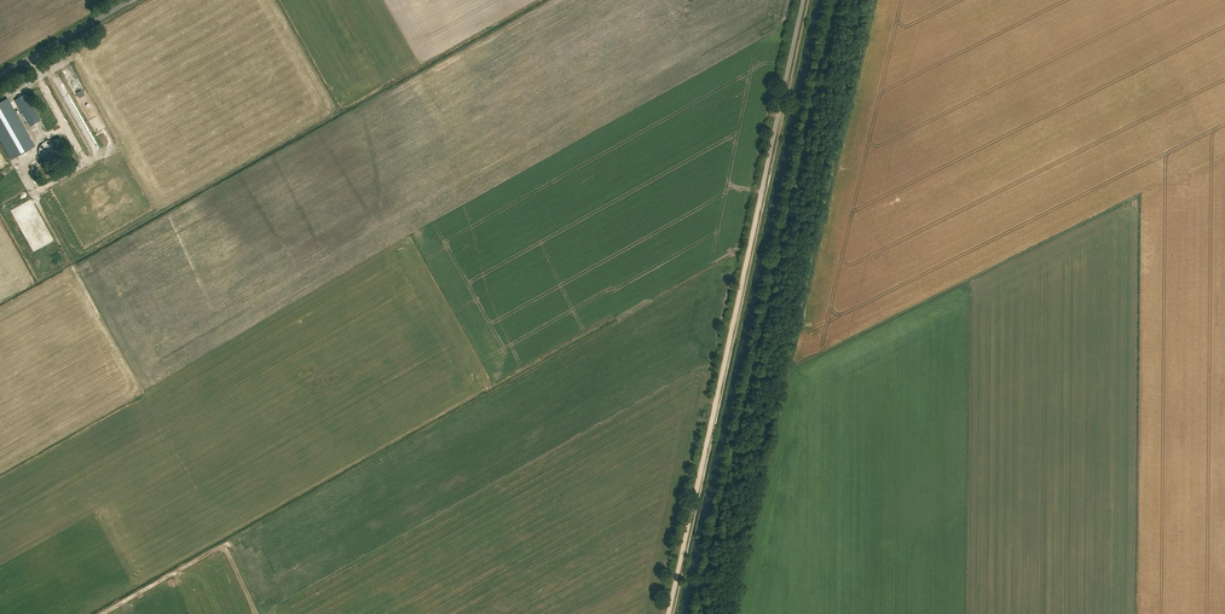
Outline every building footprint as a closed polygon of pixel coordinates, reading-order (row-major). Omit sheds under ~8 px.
[(59,92),(68,88),(78,108),(82,106),(76,95),(73,94),(74,90),(79,91),(78,96),(79,97),(86,98),(88,96),(72,65),(64,69),(68,77),(68,81),(65,76),(60,79),(62,80),(66,86),(60,86),(60,85),(58,81),(55,83),(55,85),(59,92)] [(41,120),(26,94),(15,100),(29,126),(41,120)] [(6,99),(0,103),(0,138),(12,159),(33,147),(6,99)] [(97,128),(102,143),(112,140),(107,125),(97,128)] [(263,613),(264,613),(271,612),(267,600),(259,603),(263,613)]
